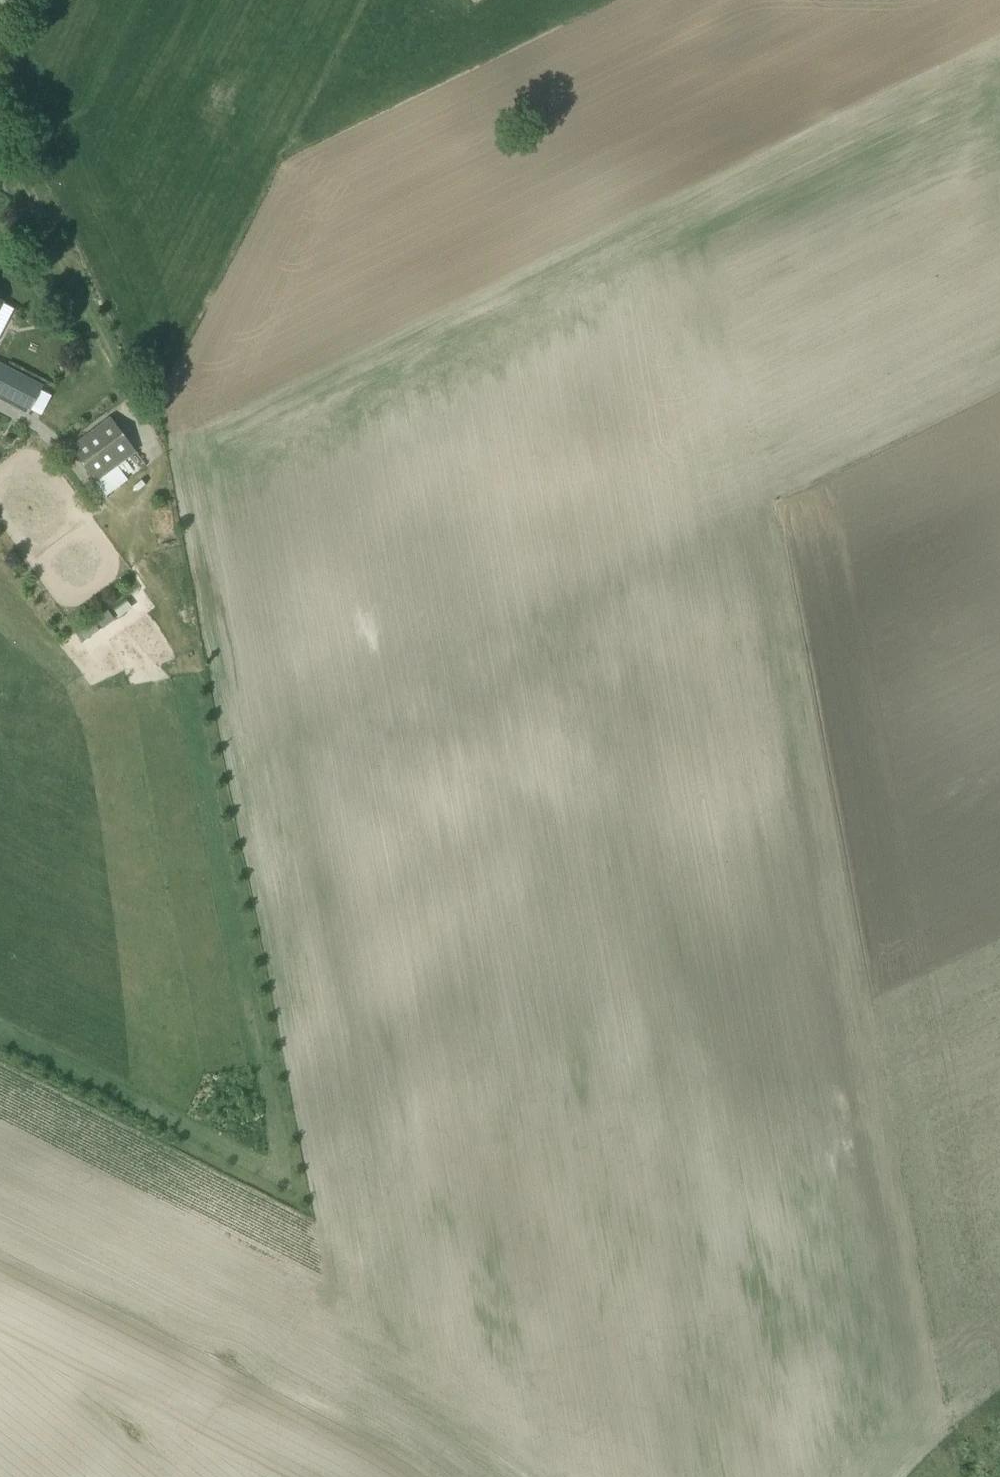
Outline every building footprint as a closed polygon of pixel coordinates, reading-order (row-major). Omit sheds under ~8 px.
[(28,415),(44,387),(0,364),(0,400),(28,415)] [(70,448),(96,483),(136,453),(111,418),(70,448)]
